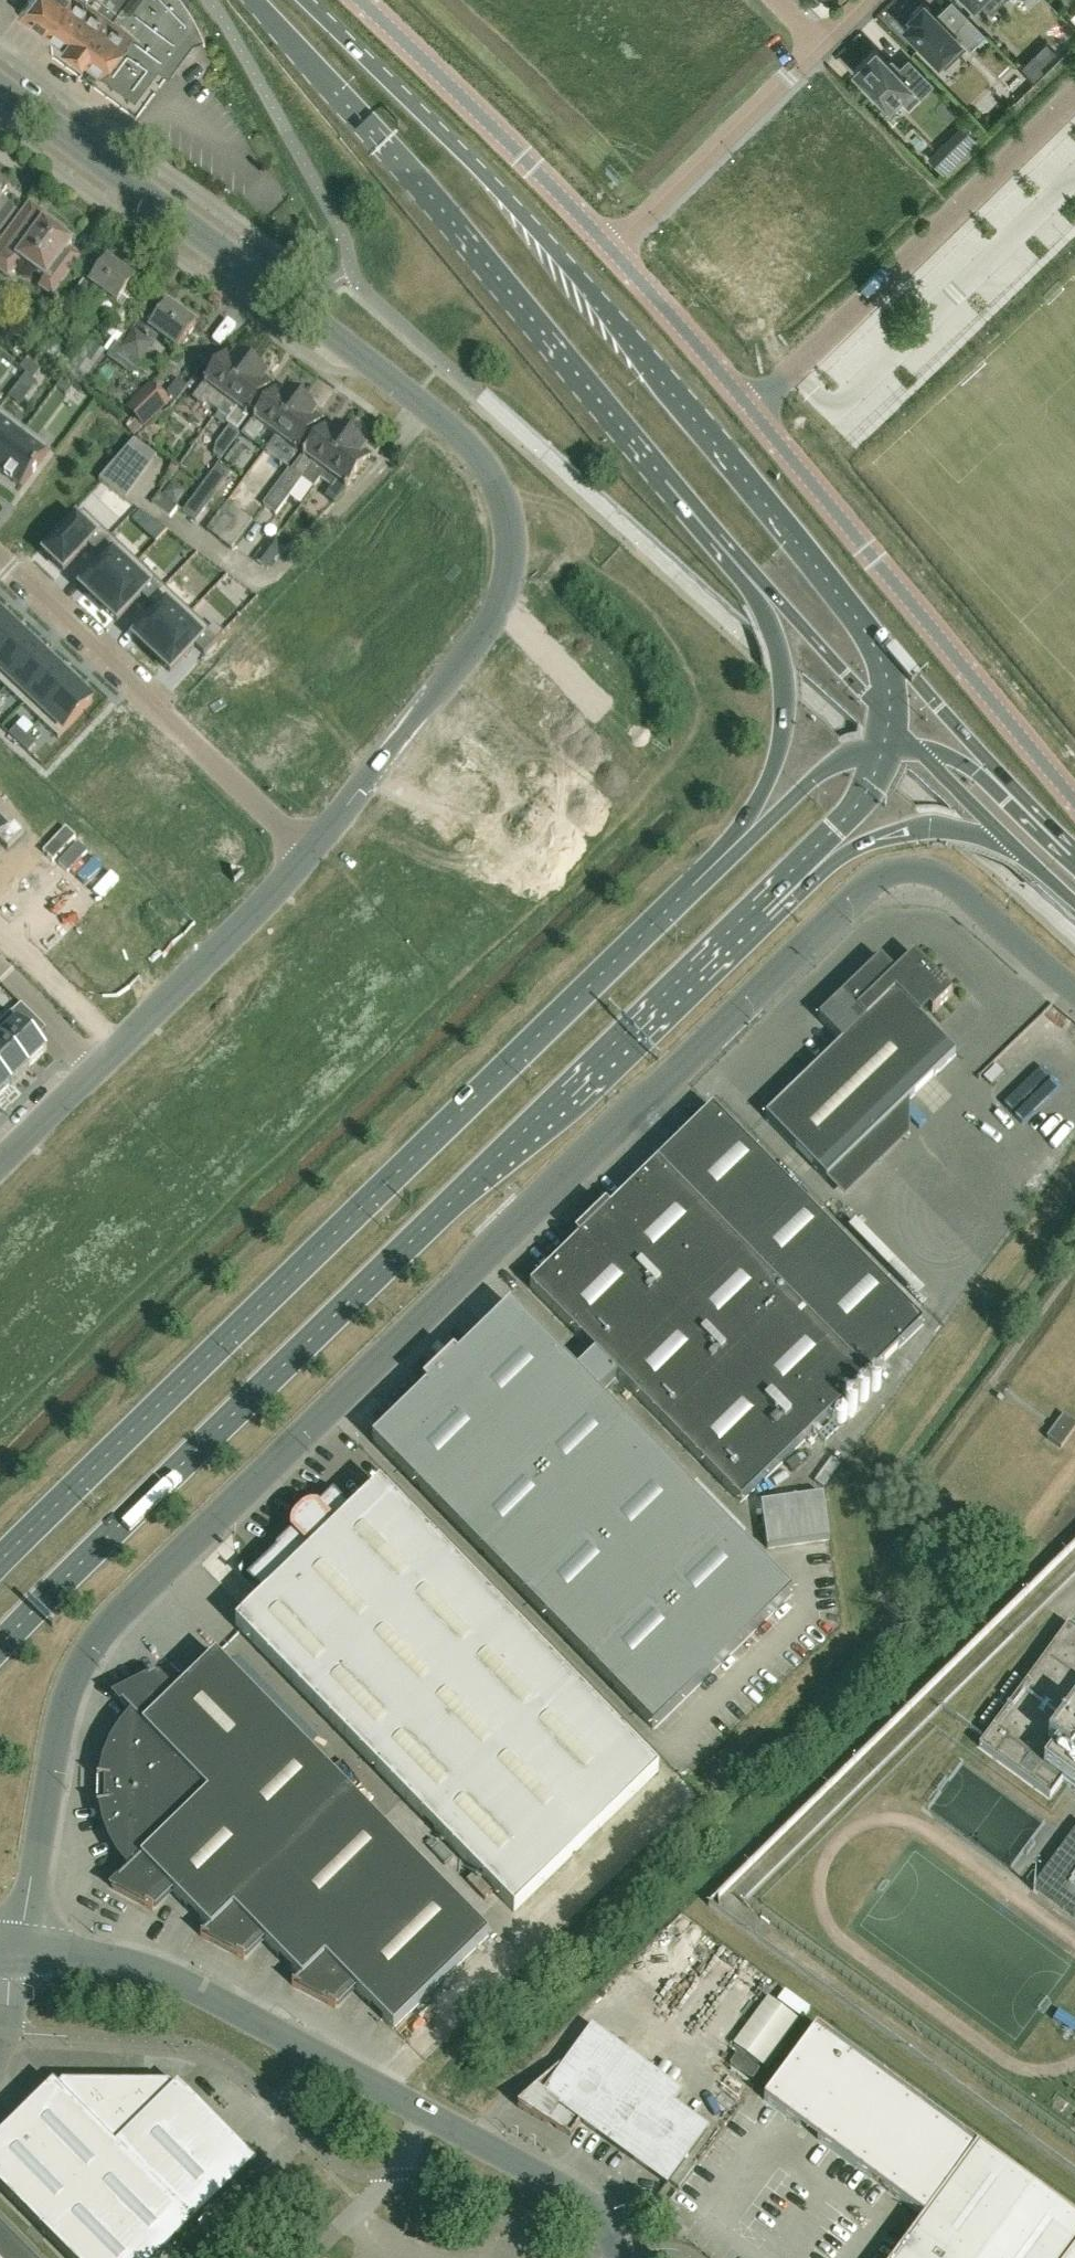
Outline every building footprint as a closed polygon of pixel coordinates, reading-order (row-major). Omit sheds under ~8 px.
[(18,11),(133,95),(156,64),(166,73),(191,39),(202,35),(200,29),(197,22),(194,16),(190,10),(187,4),(184,0),(26,0),(18,11)] [(951,29),(936,14),(923,1),(909,14),(912,17),(904,25),(938,61),(960,39),(969,49),(985,33),(966,14),(951,29)] [(877,94),(888,105),(899,96),(908,106),(932,83),(908,58),(896,70),(875,47),(853,69),(866,83),(862,86),(873,98),(877,94)] [(1043,70),(1040,67),(1031,57),(1021,66),(1034,79),(1043,70)] [(947,149),(934,162),(943,171),(956,159),(947,149)] [(16,210),(2,200),(9,191),(0,184),(0,232),(16,210)] [(0,247),(0,270),(3,273),(19,260),(45,280),(49,274),(63,285),(81,259),(68,250),(72,245),(61,237),(65,231),(48,219),(44,224),(26,211),(0,247)] [(91,311),(107,298),(128,313),(138,300),(127,291),(134,282),(107,263),(92,284),(86,279),(73,297),(91,311)] [(154,335),(178,352),(196,327),(167,306),(150,330),(142,325),(135,335),(147,344),(154,335)] [(118,331),(110,354),(121,357),(129,335),(118,331)] [(147,344),(135,335),(122,353),(139,364),(151,347),(147,344)] [(87,385),(108,353),(95,344),(73,376),(87,385)] [(228,354),(194,401),(203,407),(206,404),(218,412),(250,368),(249,367),(249,363),(242,358),(239,360),(237,358),(236,358),(234,356),(233,358),(228,354)] [(26,375),(34,364),(28,359),(20,370),(26,375)] [(34,381),(42,370),(34,364),(26,375),(34,381)] [(250,368),(218,412),(231,422),(228,425),(237,432),(271,385),(266,382),(267,381),(265,379),(263,377),(263,373),(256,368),(253,370),(250,368)] [(67,397),(72,390),(62,381),(56,389),(67,397)] [(143,428),(168,403),(152,387),(127,412),(143,428)] [(276,437),(300,404),(298,403),(299,400),(292,395),(289,396),(286,394),(286,395),(284,393),(283,394),(278,390),(244,437),(253,444),(264,429),(276,437)] [(300,404),(276,437),(289,447),(278,462),(287,468),(321,422),(316,418),(317,417),(314,415),(315,415),(312,413),(312,410),(305,405),(302,406),(300,404)] [(25,430),(0,412),(0,463),(25,430)] [(315,489),(321,481),(320,481),(325,474),(350,441),(348,439),(348,436),(341,431),(338,432),(336,430),(335,431),(333,429),(332,430),(327,427),(293,473),(290,470),(264,506),(276,515),(302,480),(315,489)] [(0,463),(0,472),(22,489),(51,450),(25,430),(0,463)] [(217,445),(215,454),(222,459),(232,446),(222,438),(217,445)] [(344,494),(371,457),(364,452),(364,451),(361,449),(362,446),(355,441),(352,442),(350,441),(325,474),(320,481),(321,481),(333,490),(327,498),(335,503),(344,494)] [(134,473),(149,452),(135,442),(118,461),(134,473)] [(125,484),(134,473),(118,461),(100,483),(116,495),(125,484)] [(183,514),(196,523),(216,496),(203,486),(183,514)] [(170,518),(177,509),(178,509),(159,494),(152,504),(170,518)] [(88,547),(96,555),(111,539),(84,513),(44,554),(63,572),(88,547)] [(219,541),(232,550),(252,523),(240,513),(219,541)] [(134,523),(141,529),(149,520),(142,514),(134,523)] [(262,551),(255,561),(267,569),(281,550),(285,553),(295,543),(282,533),(274,544),(268,540),(260,550),(262,551)] [(136,563),(111,539),(96,555),(105,563),(81,589),(97,604),(136,563)] [(198,555),(190,564),(198,571),(207,562),(198,555)] [(138,594),(148,604),(163,588),(136,563),(97,604),(114,620),(138,594)] [(134,639),(152,656),(192,615),(163,588),(148,604),(158,613),(134,639)] [(192,615),(152,656),(170,673),(195,648),(204,656),(224,636),(214,627),(210,632),(192,615)] [(22,637),(5,621),(0,626),(0,661),(22,637)] [(40,653),(22,637),(0,661),(0,685),(5,690),(40,653)] [(40,653),(5,690),(23,706),(57,670),(40,653)] [(23,706),(40,723),(74,686),(57,670),(23,706)] [(93,703),(74,686),(40,723),(58,740),(93,703)] [(18,745),(26,737),(16,729),(9,737),(18,745)] [(36,747),(26,737),(18,745),(28,755),(36,747)] [(8,850),(25,834),(15,824),(12,827),(0,815),(0,842),(8,850)] [(955,1056),(932,1031),(920,1019),(928,1011),(931,1015),(951,996),(914,957),(907,963),(903,959),(896,967),(899,970),(896,973),(881,958),(819,1018),(842,1043),(764,1118),(826,1182),(955,1056)] [(21,1006),(12,1015),(30,1034),(40,1025),(21,1006)] [(28,1069),(47,1051),(11,1014),(0,1024),(0,1040),(28,1069)] [(12,1085),(28,1069),(0,1040),(0,1073),(12,1085)] [(0,1073),(0,1097),(12,1085),(0,1073)] [(594,1354),(585,1363),(608,1387),(617,1378),(741,1504),(924,1325),(712,1109),(609,1210),(605,1206),(575,1237),(578,1240),(529,1287),(594,1354)] [(1074,1449),(1074,1297),(945,1477),(1017,1529),(1074,1449)] [(608,1387),(585,1363),(575,1373),(511,1306),(457,1359),(454,1355),(423,1385),(426,1389),(372,1441),(654,1730),(792,1595),(598,1396),(608,1387)] [(312,1511),(307,1512),(303,1515),(297,1521),(294,1525),(293,1529),(293,1534),(270,1556),(271,1558),(247,1581),(264,1598),(235,1626),(514,1912),(658,1772),(380,1486),(351,1513),(334,1496),(340,1490),(339,1489),(316,1511),(312,1511)] [(761,1504),(767,1550),(830,1541),(824,1495),(761,1504)] [(977,1749),(1048,1801),(1061,1783),(1069,1789),(1074,1794),(1074,1633),(1067,1627),(977,1749)] [(292,1986),(328,2005),(335,2009),(336,2008),(332,2006),(351,1987),(393,2030),(489,1937),(216,1656),(171,1700),(153,1681),(156,1679),(156,1678),(114,1698),(132,1717),(121,1730),(112,1745),(105,1762),(101,1779),(97,1779),(97,1780),(104,1781),(104,1806),(97,1807),(97,1808),(100,1808),(104,1825),(110,1842),(120,1858),(130,1871),(112,1889),(152,1911),(153,1910),(150,1908),(168,1888),(209,1931),(203,1937),(201,1936),(201,1937),(244,1960),(245,1959),(241,1957),(260,1938),(301,1980),(295,1986),(293,1985),(292,1986)] [(297,1717),(291,1725),(315,1744),(321,1737),(297,1717)] [(1033,1889),(1074,1919),(1074,1831),(1033,1889)] [(785,2006),(774,1998),(737,2045),(770,2070),(815,2011),(794,1995),(785,2006)] [(817,2028),(764,2100),(924,2219),(895,2257),(1070,2257),(1074,2252),(1074,2218),(817,2028)] [(707,2130),(584,2041),(564,2069),(560,2066),(517,2108),(570,2136),(581,2122),(667,2185),(707,2130)] [(178,2086),(173,2091),(169,2086),(63,2085),(58,2089),(53,2085),(0,2137),(0,2190),(67,2257),(163,2257),(257,2166),(178,2086)] [(727,2131),(736,2115),(725,2108),(716,2124),(727,2131)] [(0,2228),(0,2257),(30,2257),(0,2228)]
